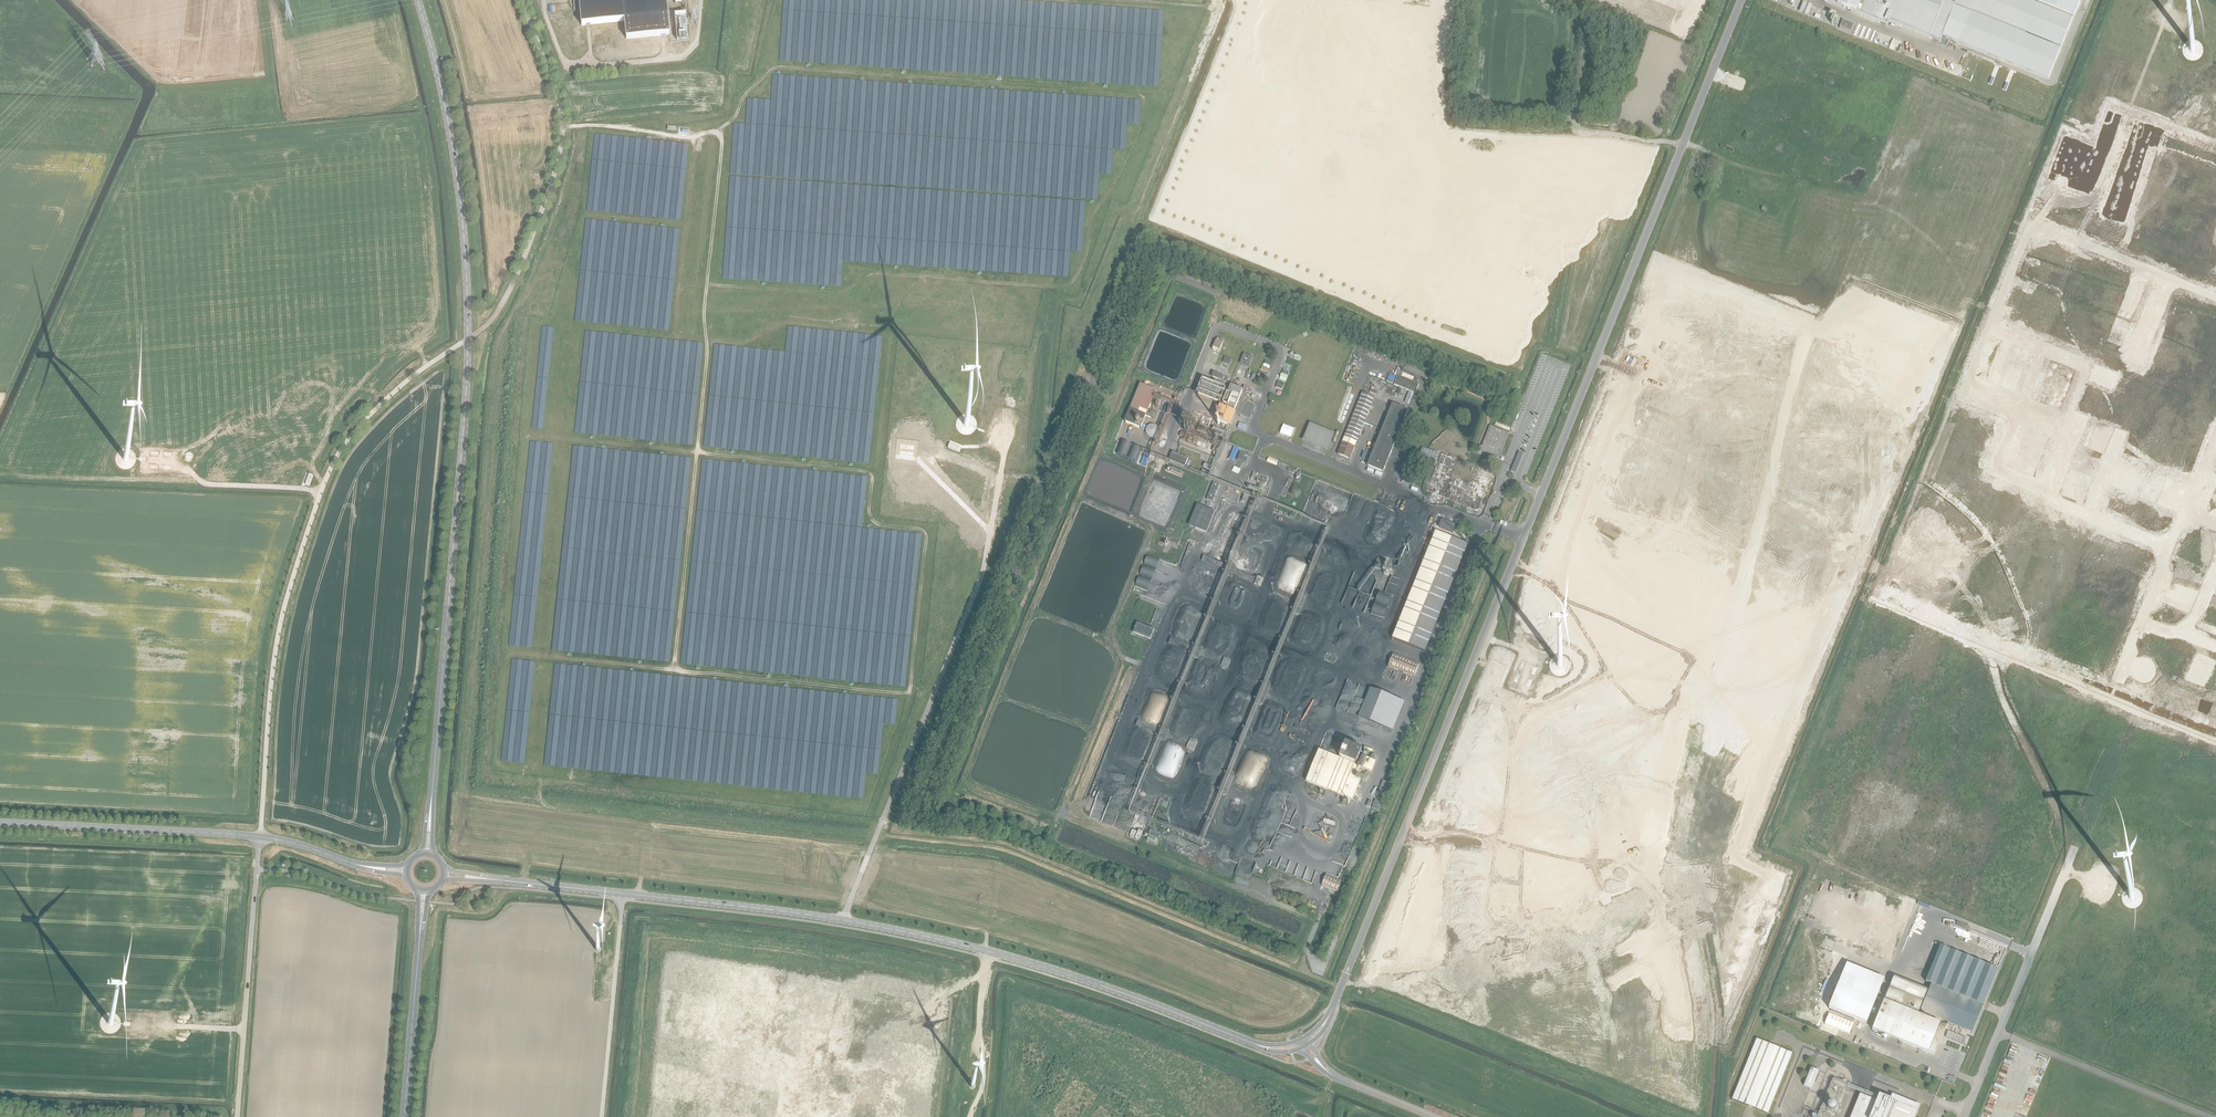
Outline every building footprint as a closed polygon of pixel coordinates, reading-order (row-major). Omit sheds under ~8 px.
[(582,25),(624,21),(626,39),(669,35),(666,0),(579,0),(582,25)] [(1942,0),(1824,0),(1886,25),(1888,21),(1939,42),(1942,36),(1954,5),(1942,0)] [(1954,5),(1971,12),(1958,42),(2048,79),(2081,0),(2039,0),(2038,3),(2031,0),(1942,0),(1954,5)] [(1802,11),(1807,13),(1811,3),(1805,1),(1802,11)] [(1854,24),(1843,20),(1839,28),(1850,33),(1854,24)] [(2188,343),(2187,346),(2193,348),(2194,345),(2204,317),(2198,315),(2188,342),(2188,343)] [(2172,340),(2185,344),(2191,325),(2178,321),(2172,340)] [(2214,328),(2205,324),(2203,331),(2212,334),(2214,328)] [(2214,338),(2202,333),(2195,349),(2211,355),(2215,346),(2212,344),(2214,338)] [(1224,340),(1217,338),(1212,349),(1219,352),(1224,340)] [(1252,357),(1244,354),(1240,363),(1248,367),(1252,357)] [(2209,357),(2198,354),(2196,360),(2206,363),(2209,357)] [(2118,375),(2097,366),(2091,382),(2112,390),(2118,375)] [(1212,377),(1227,383),(1229,378),(1214,372),(1212,377)] [(1401,377),(1412,381),(1413,377),(1403,373),(1401,377)] [(1390,374),(1387,382),(1393,384),(1394,381),(1394,382),(1396,377),(1390,374)] [(1394,385),(1415,393),(1419,384),(1412,381),(1401,377),(1398,376),(1394,385)] [(1214,384),(1203,379),(1196,394),(1219,404),(1226,388),(1225,388),(1226,386),(1215,382),(1214,384)] [(1278,381),(1276,387),(1282,390),(1285,384),(1278,381)] [(1156,391),(1140,384),(1125,422),(1141,428),(1146,416),(1152,418),(1154,413),(1149,410),(1156,391)] [(1221,406),(1215,420),(1229,426),(1235,412),(1250,419),(1255,407),(1242,402),(1246,392),(1250,394),(1252,390),(1244,387),(1243,390),(1231,385),(1222,407),(1221,406)] [(1414,393),(1409,391),(1404,403),(1409,405),(1414,393)] [(1375,397),(1362,392),(1337,454),(1350,459),(1375,397)] [(1408,410),(1392,404),(1367,466),(1383,472),(1408,410)] [(1214,419),(1203,415),(1201,419),(1203,422),(1208,424),(1212,425),(1214,419)] [(1161,435),(1157,424),(1147,427),(1151,438),(1161,435)] [(1197,431),(1207,435),(1210,428),(1200,424),(1197,431)] [(1305,442),(1331,451),(1338,432),(1312,424),(1305,442)] [(1509,433),(1490,426),(1482,447),(1480,451),(1486,453),(1486,456),(1492,458),(1492,456),(1499,458),(1509,433)] [(1211,433),(1222,437),(1224,432),(1214,427),(1211,433)] [(1176,442),(1179,443),(1177,450),(1182,452),(1186,439),(1178,437),(1176,442)] [(949,444),(947,448),(960,453),(962,449),(949,444)] [(1422,448),(1419,455),(1435,461),(1438,453),(1422,448)] [(1170,459),(1185,466),(1189,458),(1173,452),(1170,459)] [(1249,456),(1241,452),(1237,460),(1246,464),(1249,456)] [(1442,454),(1429,492),(1482,510),(1494,474),(1479,469),(1472,491),(1460,487),(1462,480),(1449,476),(1455,458),(1442,454)] [(1279,461),(1269,456),(1267,461),(1277,466),(1279,461)] [(1268,479),(1260,476),(1259,479),(1256,478),(1254,481),(1266,486),(1268,479)] [(1219,485),(1213,482),(1207,499),(1213,502),(1219,485)] [(1255,488),(1253,487),(1250,493),(1261,497),(1263,492),(1255,488)] [(1189,526),(1207,533),(1215,512),(1197,505),(1189,526)] [(1456,526),(1442,520),(1439,527),(1453,533),(1456,526)] [(1469,545),(1436,532),(1393,639),(1425,652),(1469,545)] [(1162,536),(1159,544),(1165,546),(1167,538),(1162,536)] [(1389,574),(1390,574),(1392,567),(1382,563),(1383,560),(1378,558),(1374,567),(1385,572),(1384,574),(1388,576),(1389,574)] [(1254,584),(1261,587),(1264,579),(1258,576),(1254,584)] [(1133,633),(1150,639),(1154,630),(1137,623),(1133,633)] [(1231,644),(1236,627),(1223,624),(1217,626),(1218,630),(1216,631),(1214,637),(1211,638),(1211,640),(1210,641),(1208,646),(1211,647),(1213,651),(1224,654),(1226,653),(1227,650),(1223,649),(1226,648),(1226,647),(1227,643),(1231,644)] [(1389,666),(1415,677),(1420,664),(1394,653),(1389,666)] [(1221,666),(1228,669),(1231,661),(1224,659),(1221,666)] [(1358,717),(1393,731),(1405,702),(1370,688),(1358,717)] [(1278,725),(1283,725),(1287,712),(1287,709),(1276,706),(1279,706),(1275,705),(1272,705),(1271,710),(1277,712),(1271,712),(1270,718),(1268,718),(1267,722),(1266,721),(1266,729),(1273,731),(1279,731),(1279,728),(1277,728),(1278,725)] [(1151,730),(1153,725),(1140,720),(1138,725),(1151,730)] [(1186,749),(1194,752),(1198,742),(1190,739),(1186,749)] [(1369,761),(1372,754),(1346,744),(1340,758),(1319,750),(1306,781),(1353,801),(1365,772),(1372,774),(1376,764),(1369,761)] [(1227,773),(1222,787),(1225,788),(1230,774),(1227,773)] [(1383,781),(1378,793),(1387,797),(1392,784),(1383,781)] [(1249,805),(1250,799),(1242,795),(1236,795),(1235,798),(1234,800),(1229,811),(1229,813),(1231,814),(1231,815),(1228,820),(1233,823),(1239,823),(1240,822),(1240,817),(1241,815),(1235,813),(1246,814),(1247,811),(1247,809),(1249,805)] [(1383,804),(1375,800),(1372,809),(1379,812),(1383,804)] [(1161,833),(1150,829),(1148,834),(1159,838),(1161,833)] [(1259,861),(1254,872),(1264,876),(1268,866),(1269,865),(1259,861)] [(1321,886),(1337,892),(1342,881),(1326,875),(1321,886)] [(1957,922),(1956,925),(1968,930),(1970,927),(1957,922)] [(1998,968),(1939,945),(1925,981),(1931,984),(1983,1005),(1998,968)] [(1828,1008),(1866,1024),(1883,981),(1846,966),(1828,1008)] [(1889,987),(1923,1001),(1928,988),(1894,974),(1889,987)] [(1972,1033),(1983,1005),(1931,984),(1919,1012),(1972,1033)] [(1889,987),(1883,1000),(1917,1014),(1923,1001),(1889,987)] [(1883,1000),(1871,1030),(1934,1055),(1946,1026),(1917,1014),(1883,1000)] [(1829,1013),(1824,1024),(1849,1034),(1854,1023),(1829,1013)] [(1948,1031),(1945,1037),(1964,1044),(1967,1038),(1948,1031)] [(1732,1099),(1768,1114),(1792,1053),(1756,1039),(1732,1099)] [(1819,1071),(1811,1068),(1804,1086),(1811,1089),(1819,1071)] [(1808,1100),(1814,1103),(1818,1094),(1812,1091),(1808,1100)] [(1918,1111),(1879,1095),(1870,1116),(1916,1116),(1918,1111)]
